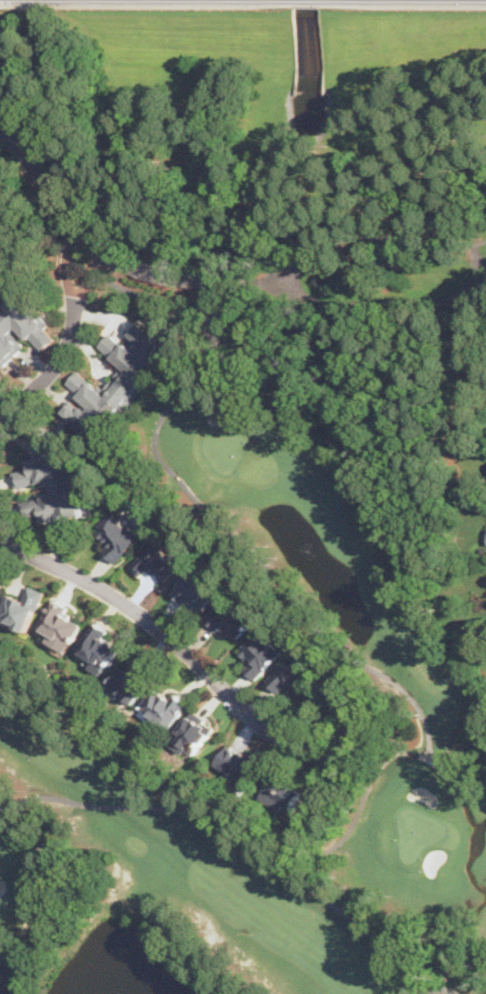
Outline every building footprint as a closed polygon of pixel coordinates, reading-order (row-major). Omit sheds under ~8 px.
[(0,313),(0,388),(59,331),(22,292),(0,313)] [(137,324),(173,351),(128,406),(109,391),(129,371),(100,345),(109,332),(126,328),(137,324)] [(78,370),(122,408),(87,451),(55,424),(78,394),(68,383),(78,370)] [(91,511),(86,490),(85,490),(79,464),(74,466),(70,446),(25,456),(28,467),(15,470),(18,486),(49,479),(52,493),(26,499),(30,515),(39,513),(41,523),(91,511)] [(140,543),(135,535),(141,531),(126,505),(95,523),(109,546),(106,548),(113,560),(140,543)] [(166,580),(183,562),(157,537),(130,566),(140,576),(150,565),(166,580)] [(191,568),(173,590),(200,612),(218,591),(191,568)] [(29,584),(24,598),(7,592),(0,613),(0,620),(30,630),(44,590),(29,584)] [(239,638),(255,618),(225,594),(206,619),(218,629),(222,624),(239,638)] [(39,625),(51,632),(47,640),(68,651),(82,622),(65,613),(69,605),(53,597),(39,625)] [(96,660),(92,666),(103,674),(121,647),(104,636),(109,629),(95,620),(77,647),(96,660)] [(255,678),(283,651),(262,628),(239,649),(252,664),(247,669),(255,678)] [(280,692),(288,684),(297,694),(318,674),(295,651),(267,679),(280,692)] [(134,701),(154,672),(141,663),(133,674),(122,666),(110,684),(134,701)] [(175,692),(172,697),(156,686),(139,710),(168,731),(189,702),(175,692)] [(178,730),(182,733),(175,743),(193,756),(214,727),(192,711),(178,730)] [(261,761),(228,743),(216,764),(249,782),(261,761)] [(263,791),(290,809),(302,792),(274,773),(263,791)]
